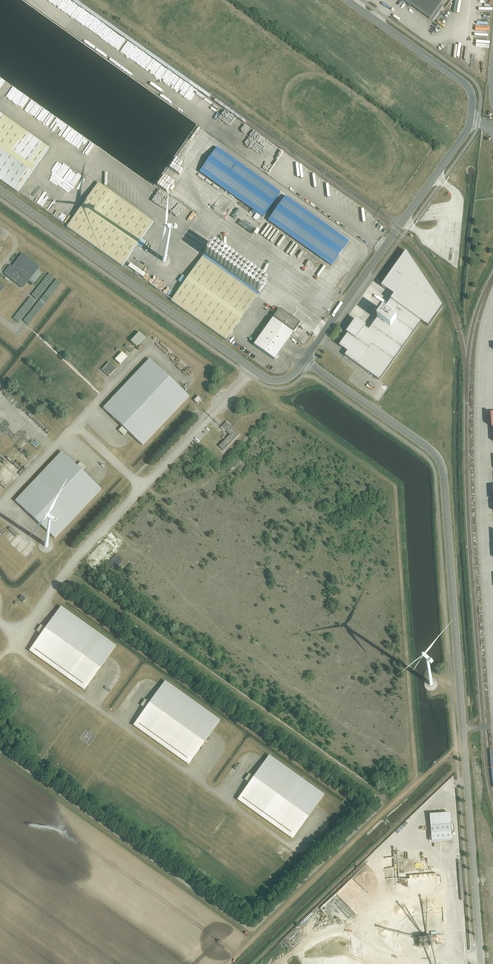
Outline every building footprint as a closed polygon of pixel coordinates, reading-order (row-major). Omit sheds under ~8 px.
[(408,3),(407,5),(410,6),(410,5),(433,21),(443,6),(441,4),(444,0),(403,0),(408,3)] [(0,113),(0,180),(18,193),(49,148),(0,113)] [(221,142),(203,167),(311,243),(329,218),(221,142)] [(153,222),(98,183),(67,227),(122,267),(137,245),(142,248),(146,242),(141,239),(153,222)] [(218,201),(217,200),(217,201),(221,204),(228,194),(225,192),(218,201)] [(156,246),(150,253),(151,263),(158,269),(168,268),(174,261),(173,251),(166,245),(156,246)] [(348,334),(339,346),(348,352),(345,356),(379,380),(421,322),(428,327),(443,307),(406,252),(382,287),(394,296),(369,331),(357,322),(348,334),(348,333),(347,334),(348,334)] [(39,267),(22,255),(13,267),(10,265),(4,273),(23,288),(37,269),(39,267)] [(257,296),(202,257),(187,278),(182,275),(178,281),(183,284),(171,301),(226,340),(257,296)] [(279,309),(253,345),(274,360),(300,323),(279,309)] [(130,342),(136,347),(145,338),(139,332),(138,334),(130,342)] [(115,360),(120,364),(127,357),(122,352),(115,360)] [(149,359),(103,408),(122,426),(118,431),(124,435),(127,431),(133,437),(142,446),(189,396),(185,392),(149,359)] [(106,365),(102,370),(109,376),(116,369),(109,362),(106,365)] [(194,400),(197,404),(202,400),(202,399),(198,396),(194,400)] [(239,434),(227,423),(222,428),(230,435),(219,447),(223,451),(239,434)] [(15,501),(55,539),(101,489),(81,470),(85,467),(80,462),(76,466),(61,452),(15,501)] [(29,651),(84,690),(109,656),(116,646),(61,607),(57,611),(45,628),(41,625),(36,631),(41,634),(29,651)] [(188,765),(219,721),(164,681),(149,702),(145,699),(140,705),(145,709),(133,726),(188,765)] [(292,839),(324,795),(268,755),(253,776),(249,773),(244,779),(249,783),(237,800),(292,839)] [(452,813),(431,814),(432,842),(453,841),(452,813)]
